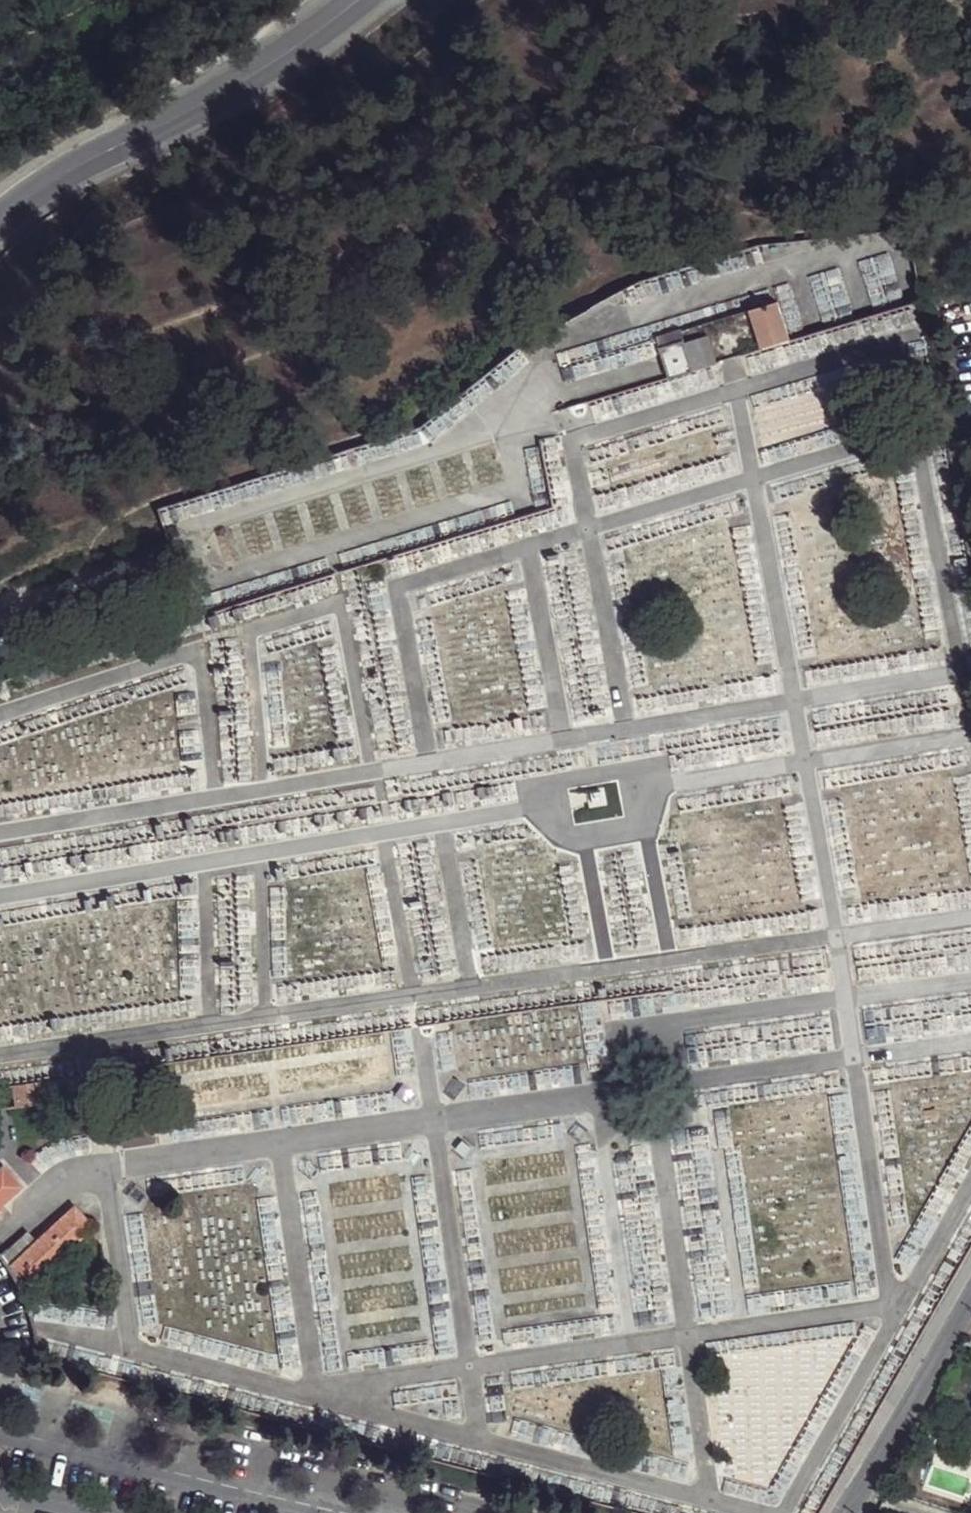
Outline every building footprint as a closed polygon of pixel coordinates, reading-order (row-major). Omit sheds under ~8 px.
[(792,340),(778,301),(752,308),(764,352),(792,340)] [(686,342),(683,330),(659,337),(663,348),(686,342)] [(713,334),(686,342),(695,371),(722,364),(713,334)] [(686,342),(663,348),(670,377),(695,371),(686,342)] [(37,1081),(11,1084),(13,1103),(14,1109),(41,1105),(37,1081)] [(19,1188),(0,1168),(0,1206),(19,1188)] [(32,1243),(6,1268),(20,1295),(91,1228),(71,1207),(32,1243)] [(0,1256),(0,1261),(6,1268),(32,1243),(24,1234),(0,1256)]
